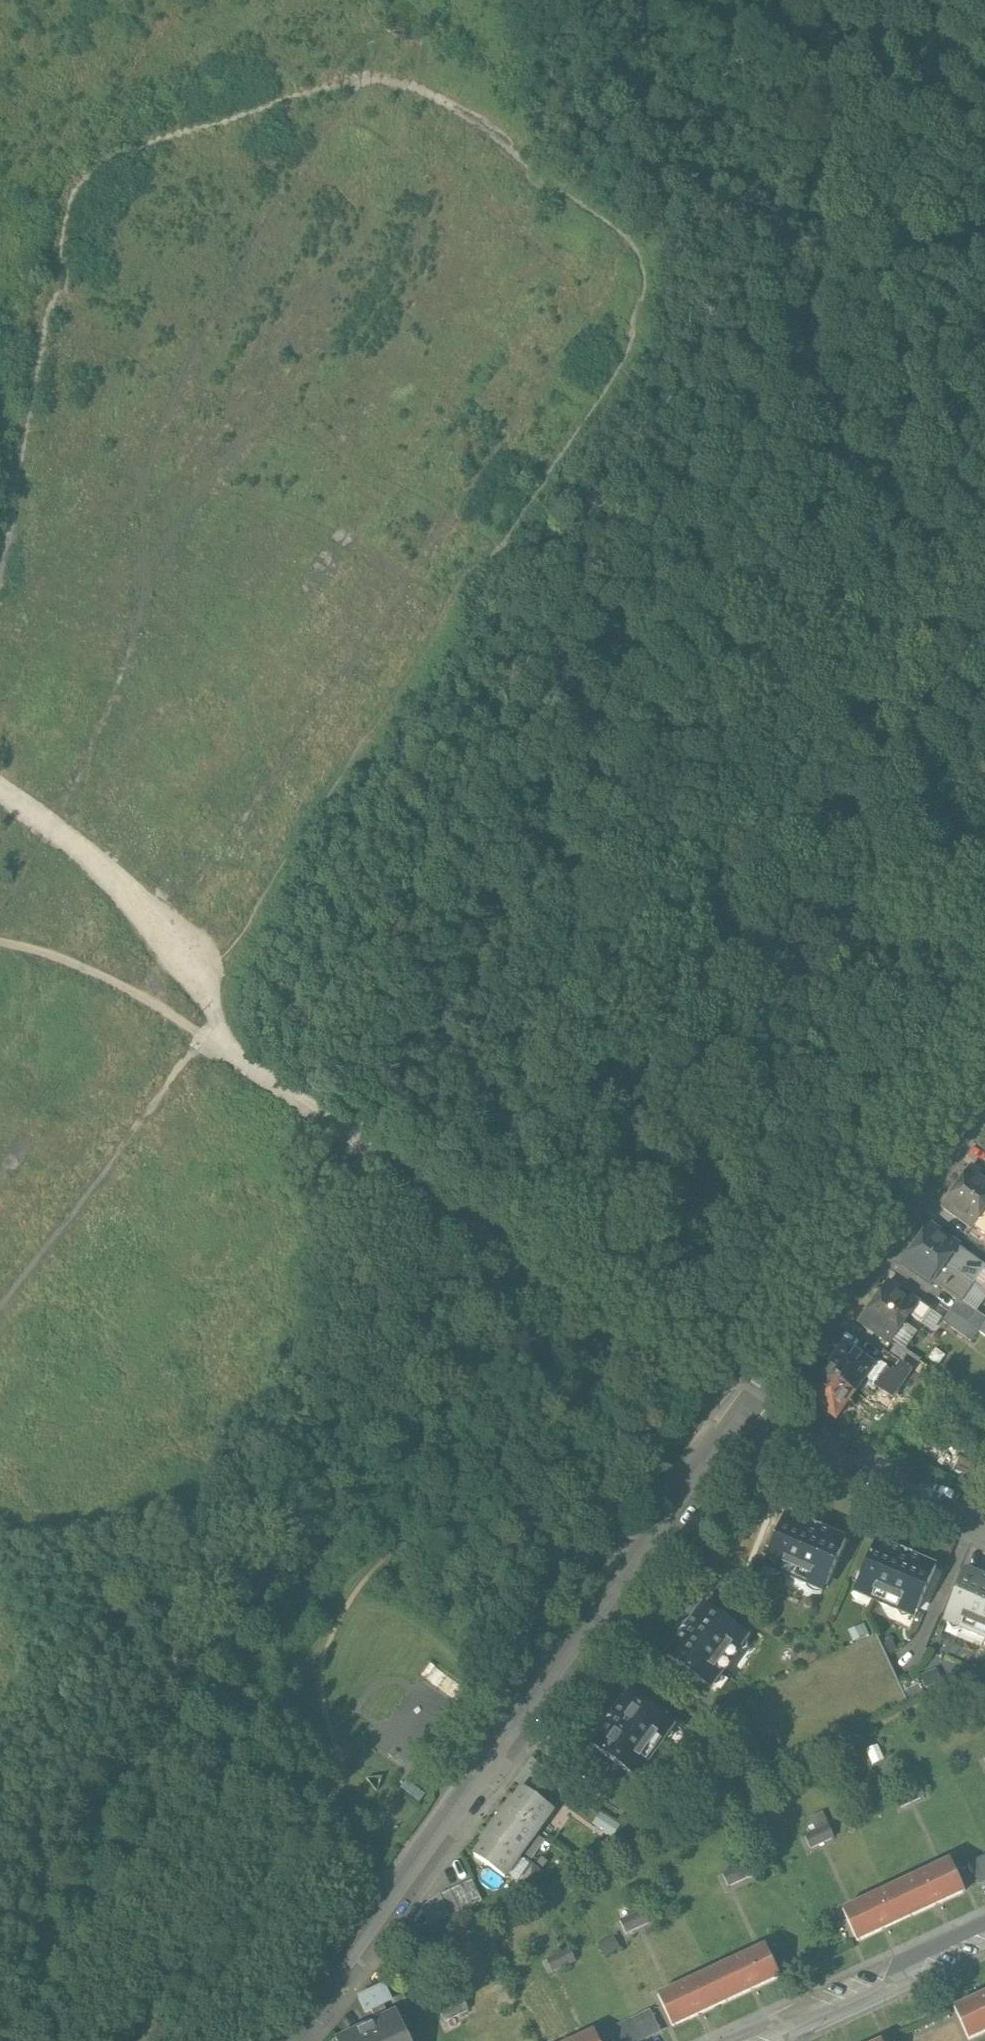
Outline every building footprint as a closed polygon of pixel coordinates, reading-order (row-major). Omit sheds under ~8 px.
[(971,1165),(957,1186),(984,1206),(984,1175),(971,1165)] [(942,1206),(972,1228),(984,1209),(984,1206),(957,1186),(942,1206)] [(930,1223),(915,1244),(973,1284),(984,1268),(984,1267),(958,1248),(960,1244),(930,1223)] [(973,1284),(915,1244),(901,1264),(931,1286),(933,1282),(961,1302),(973,1284)] [(919,1302),(889,1281),(874,1302),(904,1323),(919,1302)] [(904,1323),(874,1302),(859,1322),(889,1344),(904,1323)] [(920,1359),(897,1343),(889,1355),(912,1371),(920,1359)] [(874,1365),(844,1344),(825,1371),(855,1392),(874,1365)] [(855,1392),(825,1371),(805,1398),(836,1419),(855,1392)] [(912,1387),(897,1377),(891,1385),(906,1395),(912,1387)] [(960,1457),(955,1469),(980,1480),(984,1468),(984,1467),(960,1457)] [(822,1528),(811,1523),(811,1525),(786,1514),(767,1559),(784,1566),(781,1573),(807,1584),(810,1578),(827,1585),(846,1540),(822,1530),(822,1528)] [(901,1552),(877,1541),(858,1585),(875,1593),(872,1599),(898,1610),(900,1604),(917,1611),(936,1567),(912,1556),(913,1555),(902,1550),(901,1552)] [(966,1569),(947,1613),(964,1620),(961,1627),(984,1637),(984,1577),(966,1569)] [(744,1632),(704,1604),(689,1625),(687,1624),(680,1634),(682,1635),(666,1656),(706,1685),(716,1670),(722,1674),(739,1651),(733,1647),(744,1632)] [(433,1662),(425,1674),(463,1700),(471,1689),(433,1662)] [(658,1694),(639,1680),(632,1689),(651,1703),(658,1694)] [(630,1692),(614,1714),(613,1713),(605,1723),(607,1724),(591,1745),(631,1774),(642,1759),(647,1763),(664,1740),(659,1736),(669,1721),(630,1692)] [(610,1767),(587,1751),(580,1760),(603,1777),(610,1767)] [(603,1777),(580,1760),(573,1770),(596,1786),(603,1777)] [(554,1810),(524,1788),(516,1799),(513,1798),(505,1809),(538,1833),(554,1810)] [(538,1833),(505,1809),(489,1831),(522,1855),(538,1833)] [(812,1832),(820,1842),(839,1828),(832,1818),(812,1832)] [(522,1855),(489,1831),(481,1843),(483,1844),(475,1855),(505,1878),(522,1855)] [(977,1858),(984,1874),(984,1854),(977,1858)] [(950,1861),(844,1910),(858,1940),(964,1891),(950,1861)] [(472,1880),(462,1885),(472,1906),(482,1901),(472,1880)] [(462,1885),(451,1890),(461,1911),(472,1906),(462,1885)] [(451,1890),(440,1895),(450,1916),(461,1911),(451,1890)] [(657,1919),(650,1905),(622,1918),(628,1932),(657,1919)] [(553,1953),(556,1965),(582,1958),(579,1946),(553,1953)] [(766,1946),(659,1995),(673,2026),(780,1976),(766,1946)] [(389,2016),(383,2003),(392,1999),(385,1985),(360,1997),(366,2011),(371,2008),(378,2021),(339,2040),(340,2040),(344,2039),(345,2040),(410,2040),(396,2012),(389,2016)] [(955,2007),(969,2038),(984,2031),(984,1993),(955,2007)] [(575,2040),(599,2040),(595,2032),(575,2040)]
